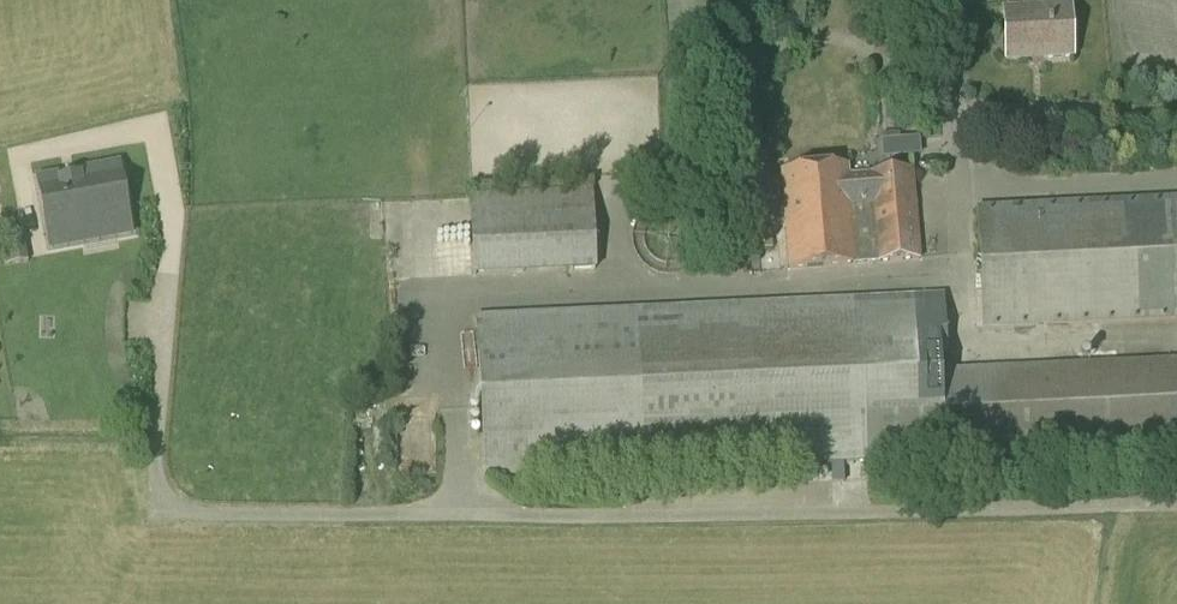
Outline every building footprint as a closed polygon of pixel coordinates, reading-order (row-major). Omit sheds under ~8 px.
[(1005,61),(1072,57),(1070,7),(1003,10),(1005,61)] [(58,172),(36,176),(49,252),(134,236),(120,161),(79,168),(79,166),(57,170),(58,172)] [(848,176),(847,165),(781,170),(789,269),(875,262),(918,259),(911,171),(848,176)] [(975,206),(980,329),(1176,319),(1176,196),(975,206)] [(30,204),(4,208),(13,263),(39,259),(30,204)] [(481,273),(607,269),(605,205),(502,208),(503,237),(480,238),(481,273)] [(940,295),(640,311),(474,320),(483,482),(646,471),(821,464),(822,467),(831,467),(832,484),(844,483),(843,466),(853,466),(853,462),(1176,448),(1176,358),(944,369),(940,295)]
